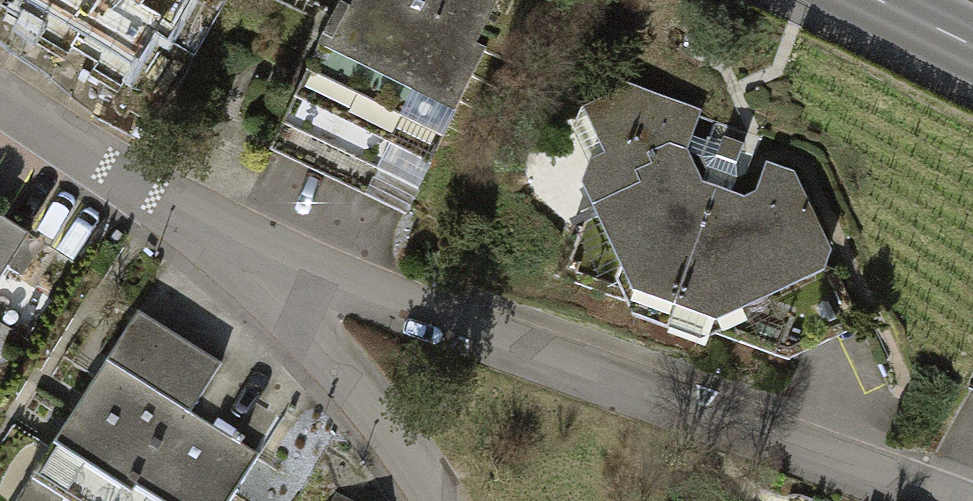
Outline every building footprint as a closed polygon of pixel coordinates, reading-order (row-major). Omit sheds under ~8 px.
[(5,17),(137,94),(192,0),(16,0),(5,17)] [(275,151),(412,214),(512,0),(346,0),(275,151)] [(706,118),(625,83),(588,104),(612,158),(596,163),(588,187),(641,293),(720,322),(826,276),(834,253),(800,176),(768,163),(754,200),(705,183),(694,150),(706,118)] [(0,206),(0,286),(36,228),(0,206)] [(142,316),(22,500),(236,500),(263,459),(191,413),(221,367),(142,316)]
